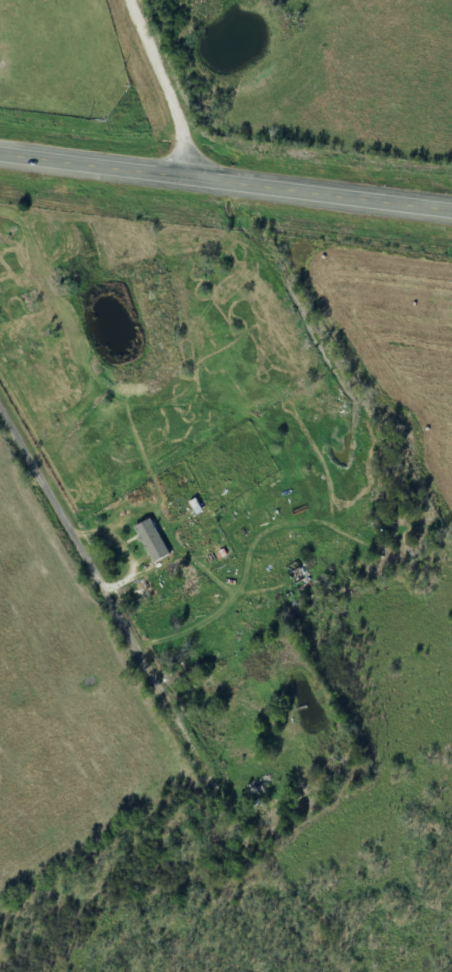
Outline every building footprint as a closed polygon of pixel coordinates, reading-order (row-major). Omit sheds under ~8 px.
[(138,528),(158,564),(175,555),(154,519),(138,528)] [(298,584),(302,593),(313,588),(309,579),(298,584)]
